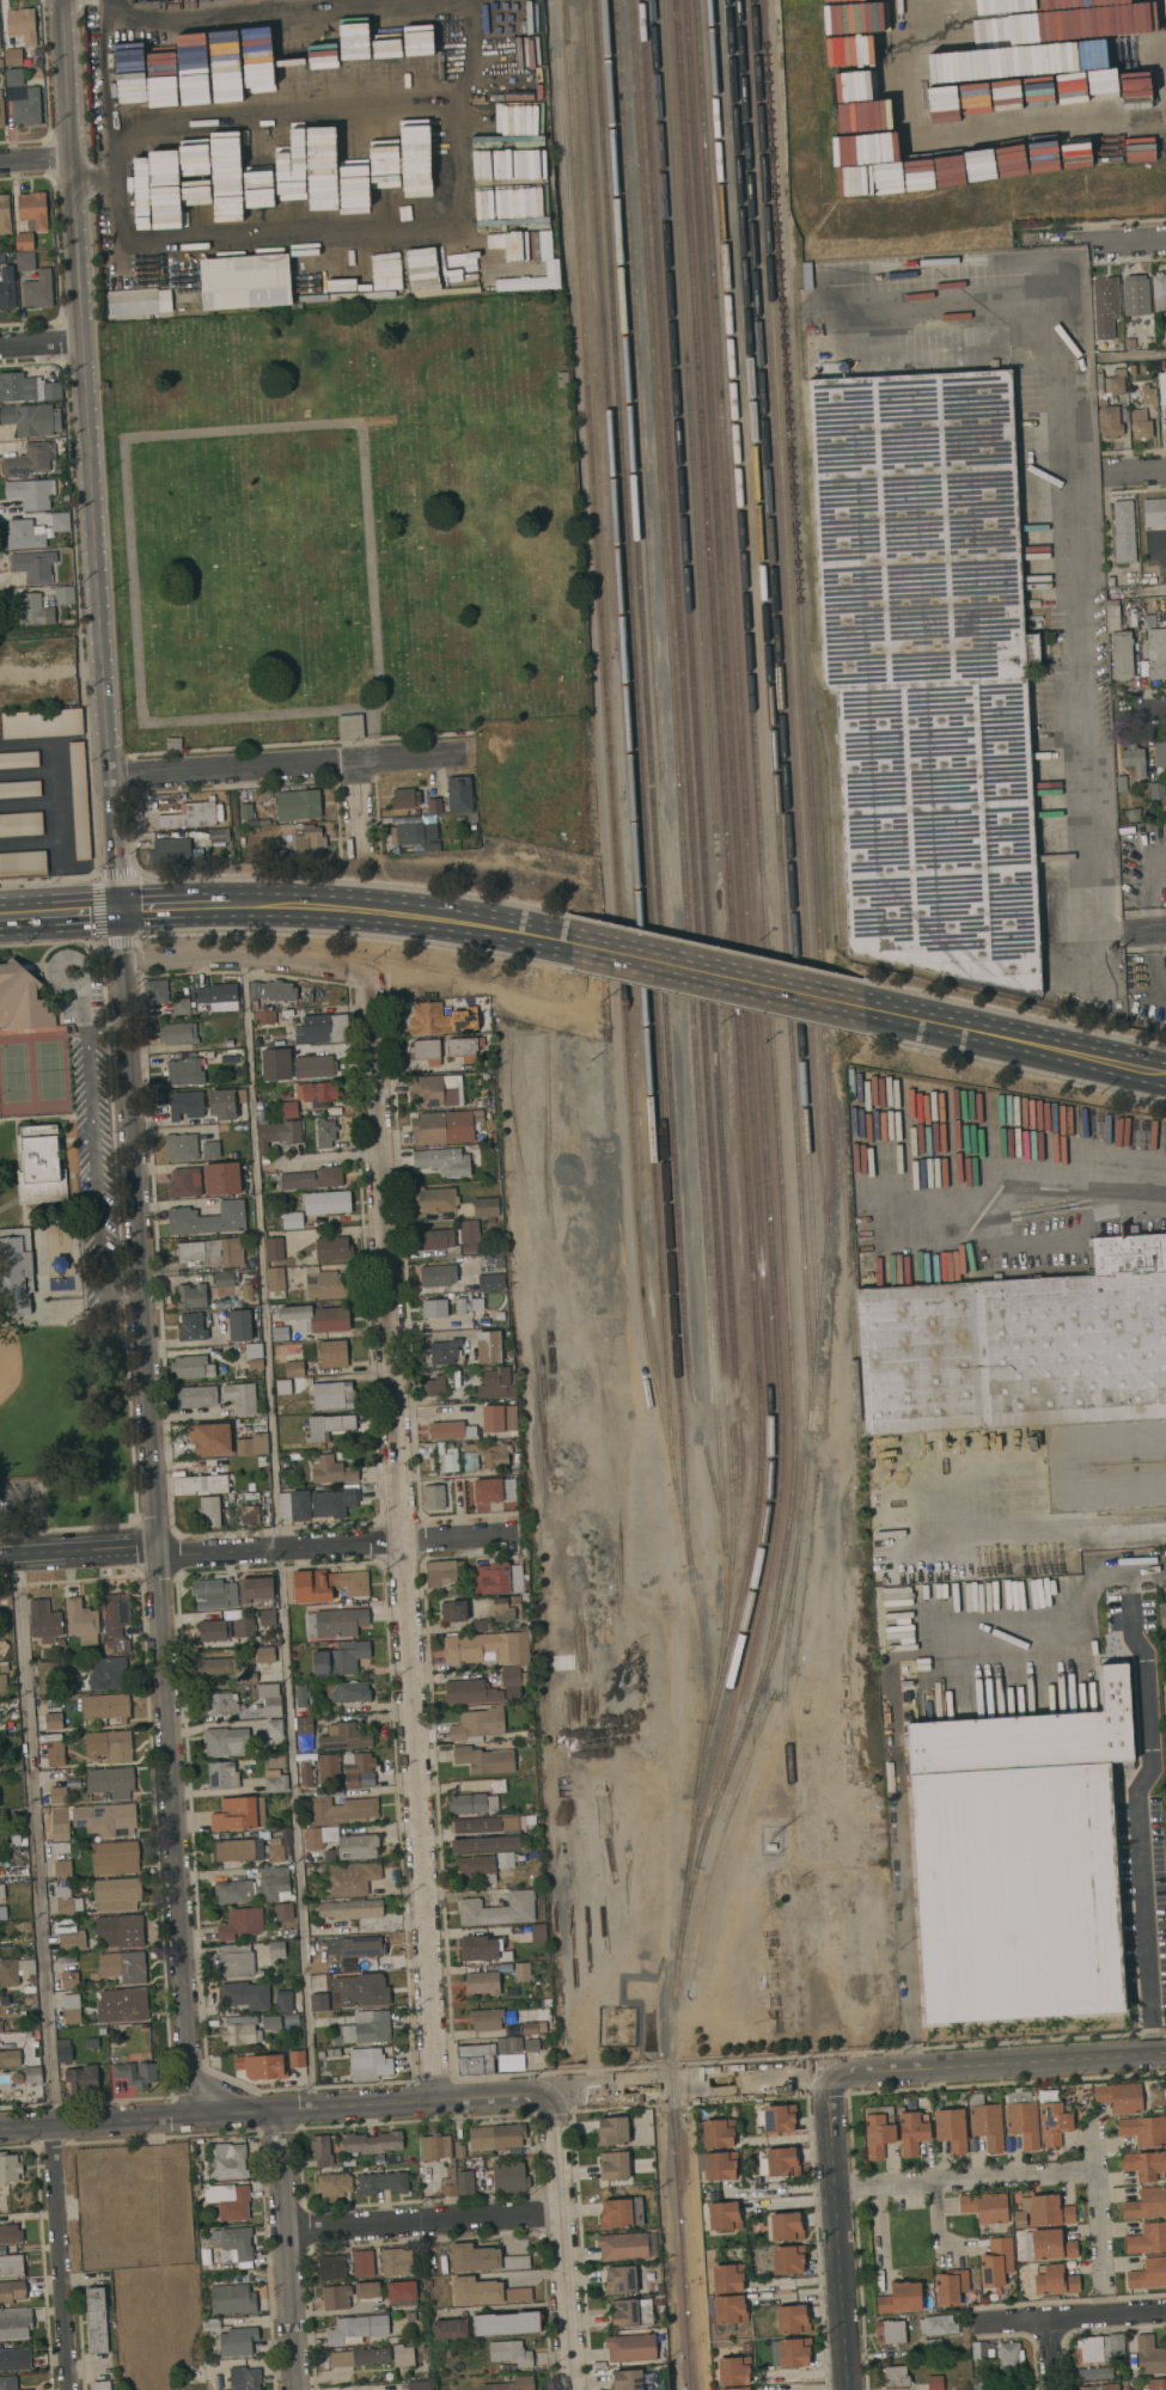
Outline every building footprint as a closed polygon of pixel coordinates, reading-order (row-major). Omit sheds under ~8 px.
[(37,45),(24,47),(24,45),(16,45),(16,35),(7,36),(6,11),(10,11),(10,10),(18,10),(18,8),(22,8),(22,10),(35,8),(37,45)] [(22,48),(23,66),(6,67),(5,49),(22,48)] [(404,50),(405,67),(426,66),(426,50),(404,50)] [(23,68),(24,85),(6,86),(5,69),(23,68)] [(42,124),(23,126),(23,123),(13,124),(12,99),(28,98),(26,87),(39,86),(42,124)] [(48,230),(36,231),(36,230),(26,230),(26,219),(19,219),(18,194),(45,192),(48,230)] [(12,232),(0,232),(0,195),(10,195),(10,218),(11,218),(12,232)] [(32,232),(33,250),(17,251),(16,233),(32,232)] [(288,249),(292,304),(203,310),(200,255),(288,249)] [(35,252),(36,269),(18,270),(17,253),(35,252)] [(2,308),(0,309),(0,280),(2,280),(1,265),(13,264),(16,308),(13,308),(13,310),(2,310),(2,308)] [(53,306),(35,307),(35,305),(24,306),(22,281),(38,280),(37,268),(50,268),(53,306)] [(1162,274),(1165,274),(1165,310),(1154,311),(1152,275),(1155,275),(1155,271),(1162,271),(1162,274)] [(1113,339),(1112,317),(1118,317),(1117,277),(1093,278),(1095,340),(1113,339)] [(1123,280),(1147,279),(1148,305),(1149,305),(1150,325),(1134,326),(1133,310),(1125,311),(1123,280)] [(157,287),(158,289),(171,288),(172,310),(159,311),(159,313),(109,317),(106,291),(157,287)] [(1123,423),(1123,434),(1117,435),(1117,438),(1110,439),(1110,435),(1101,436),(1100,424),(1099,407),(1099,398),(1101,398),(1100,393),(1105,393),(1104,374),(1110,374),(1110,377),(1113,377),(1113,368),(1125,368),(1127,377),(1124,377),(1124,392),(1111,392),(1111,395),(1106,395),(1107,407),(1118,405),(1119,423),(1123,423)] [(1011,369),(1024,634),(1038,632),(1040,662),(1025,664),(1042,995),(849,953),(836,687),(823,689),(807,379),(1011,369)] [(35,399),(0,402),(0,385),(0,373),(30,371),(31,378),(36,377),(37,396),(36,396),(36,397),(35,398),(35,399)] [(1158,372),(1165,372),(1165,374),(1165,405),(1160,405),(1158,372)] [(1156,403),(1136,404),(1135,391),(1143,391),(1142,381),(1154,380),(1154,389),(1155,387),(1156,403)] [(62,381),(62,398),(44,399),(43,383),(62,381)] [(61,408),(62,430),(54,430),(54,435),(17,436),(16,423),(1,424),(0,407),(51,404),(53,408),(61,408)] [(1152,420),(1153,436),(1133,438),(1131,410),(1147,409),(1147,421),(1152,420)] [(48,441),(48,442),(54,441),(55,459),(49,460),(50,470),(22,472),(22,475),(4,476),(4,470),(2,470),(1,462),(2,462),(2,458),(18,457),(18,454),(26,454),(25,442),(48,441)] [(49,478),(50,508),(24,509),(23,497),(6,499),(5,481),(49,478)] [(1143,499),(1165,498),(1165,525),(1144,526),(1143,499)] [(1113,533),(1115,533),(1113,501),(1133,500),(1136,562),(1116,563),(1113,533)] [(69,512),(71,530),(53,531),(51,513),(69,512)] [(32,519),(33,525),(45,525),(47,546),(8,549),(7,530),(10,530),(8,520),(32,519)] [(56,551),(57,562),(50,562),(51,583),(28,585),(26,570),(11,571),(10,554),(56,551)] [(1143,566),(1159,566),(1159,580),(1144,581),(1143,566)] [(74,586),(75,604),(57,605),(56,587),(74,586)] [(41,592),(42,607),(55,607),(55,623),(23,625),(22,611),(20,611),(19,598),(20,598),(20,593),(41,592)] [(1110,632),(1107,632),(1106,605),(1109,605),(1109,600),(1118,600),(1118,605),(1119,605),(1121,630),(1130,630),(1131,637),(1133,638),(1133,643),(1131,644),(1134,677),(1130,677),(1130,679),(1118,680),(1118,678),(1113,678),(1111,632),(1110,632)] [(1146,629),(1165,628),(1165,678),(1149,679),(1146,629)] [(362,714),(365,738),(340,740),(337,704),(352,703),(353,714),(362,714)] [(83,709),(84,734),(2,739),(1,714),(83,709)] [(68,741),(83,741),(90,858),(75,860),(68,741)] [(1122,766),(1119,750),(1127,750),(1125,742),(1137,741),(1137,748),(1143,747),(1146,777),(1136,778),(1135,765),(1122,766)] [(1154,741),(1165,741),(1165,776),(1162,776),(1162,766),(1155,766),(1154,741)] [(39,766),(0,769),(0,752),(38,750),(39,766)] [(1118,791),(1117,776),(1127,775),(1128,791),(1118,791)] [(447,781),(447,778),(470,776),(470,780),(471,780),(472,796),(475,796),(476,801),(472,802),(474,811),(450,812),(447,781)] [(41,795),(0,798),(0,782),(41,780),(41,795)] [(1149,782),(1164,782),(1164,786),(1165,786),(1165,790),(1165,797),(1150,799),(1149,782)] [(414,788),(415,790),(420,790),(421,803),(415,803),(415,807),(390,808),(390,797),(393,797),(393,789),(414,788)] [(319,789),(322,817),(299,818),(299,819),(277,820),(276,791),(319,789)] [(427,799),(441,797),(442,812),(428,813),(427,799)] [(216,824),(159,829),(158,815),(182,813),(181,801),(185,801),(185,803),(215,801),(216,824)] [(240,803),(252,803),(252,818),(242,819),(240,803)] [(1127,809),(1131,809),(1133,812),(1140,812),(1141,820),(1128,821),(1127,809)] [(43,833),(0,836),(0,813),(42,811),(43,833)] [(469,821),(469,813),(477,813),(478,820),(469,821)] [(390,826),(396,826),(396,825),(415,824),(415,825),(422,824),(421,817),(437,815),(438,841),(417,842),(417,843),(397,844),(397,843),(391,843),(390,826)] [(310,855),(310,856),(295,856),(294,835),(304,835),(304,825),(315,824),(315,826),(322,826),(322,837),(326,836),(326,848),(323,848),(323,854),(310,855)] [(228,829),(230,842),(210,843),(209,831),(225,830),(228,829)] [(172,839),(172,832),(190,831),(191,849),(203,848),(203,861),(191,862),(191,864),(155,866),(155,864),(149,866),(148,851),(155,851),(154,839),(172,839)] [(293,848),(293,852),(287,854),(287,860),(275,861),(275,849),(293,848)] [(47,872),(0,875),(0,853),(45,850),(47,872)] [(1,1029),(0,1028),(0,964),(6,964),(12,956),(31,973),(43,984),(37,991),(37,1000),(47,998),(48,1011),(55,1011),(56,1026),(1,1029)] [(144,980),(166,979),(167,1003),(146,1004),(144,980)] [(249,997),(250,982),(274,982),(274,979),(282,979),(282,983),(293,983),(293,986),(297,986),(297,1001),(283,1000),(283,1003),(277,1003),(277,1000),(269,1000),(269,998),(257,997),(258,1010),(252,1011),(252,997),(250,997),(249,997)] [(197,1003),(196,986),(209,986),(209,984),(237,983),(238,1001),(197,1003)] [(173,1015),(172,998),(189,997),(190,1013),(173,1015)] [(441,1001),(442,1011),(465,1010),(465,1007),(477,1005),(478,1029),(411,1034),(410,1019),(415,1017),(414,1002),(441,1001)] [(258,1010),(271,1009),(273,1010),(275,1010),(276,1016),(273,1016),(273,1023),(260,1025),(260,1019),(255,1019),(255,1013),(260,1011),(258,1010)] [(349,1039),(295,1043),(295,1026),(304,1026),(303,1015),(330,1014),(330,1015),(348,1014),(349,1039)] [(191,1022),(196,1022),(197,1038),(199,1038),(199,1043),(193,1043),(193,1041),(165,1044),(165,1041),(160,1041),(159,1027),(163,1027),(163,1025),(191,1022)] [(447,1038),(484,1037),(484,1046),(477,1046),(477,1050),(476,1051),(476,1063),(463,1063),(463,1056),(448,1056),(447,1038)] [(439,1041),(441,1041),(441,1045),(440,1045),(440,1051),(441,1051),(441,1055),(440,1055),(441,1065),(428,1066),(428,1058),(414,1059),(414,1052),(409,1053),(409,1046),(414,1046),(413,1040),(439,1039),(439,1041)] [(262,1050),(289,1047),(292,1078),(263,1081),(262,1050)] [(233,1050),(233,1063),(221,1063),(220,1051),(233,1050)] [(176,1052),(195,1051),(195,1058),(200,1057),(201,1070),(204,1070),(204,1083),(203,1083),(203,1086),(197,1086),(197,1084),(196,1084),(196,1086),(194,1086),(194,1084),(188,1084),(177,1084),(178,1086),(171,1086),(171,1084),(169,1086),(167,1075),(164,1075),(164,1070),(167,1070),(166,1060),(177,1060),(176,1052)] [(332,1055),(332,1060),(336,1060),(337,1072),(334,1072),(334,1075),(295,1077),(294,1057),(332,1055)] [(442,1075),(457,1074),(457,1075),(462,1075),(464,1104),(459,1104),(459,1105),(419,1108),(417,1101),(410,1102),(409,1090),(410,1089),(410,1077),(442,1075)] [(336,1081),(337,1090),(342,1089),(342,1094),(337,1094),(337,1099),(332,1099),(332,1101),(325,1101),(326,1107),(312,1108),(312,1101),(303,1101),(303,1099),(297,1099),(295,1084),(301,1084),(301,1083),(336,1081)] [(208,1090),(233,1089),(236,1119),(216,1120),(216,1115),(210,1115),(208,1090)] [(202,1090),(204,1117),(187,1118),(187,1117),(179,1118),(181,1121),(171,1123),(169,1092),(172,1090),(172,1093),(202,1090)] [(281,1101),(297,1100),(298,1117),(282,1118),(281,1101)] [(474,1142),(414,1144),(414,1131),(413,1131),(411,1119),(420,1119),(419,1113),(472,1110),(472,1111),(483,1111),(484,1121),(474,1123),(474,1142)] [(316,1119),(325,1118),(325,1120),(335,1120),(335,1126),(338,1125),(338,1130),(336,1130),(336,1141),(331,1141),(331,1147),(318,1148),(316,1119)] [(258,1120),(268,1119),(268,1124),(283,1123),(282,1120),(300,1119),(301,1142),(285,1143),(285,1139),(268,1141),(268,1154),(260,1154),(257,1124),(258,1124),(258,1120)] [(19,1203),(18,1172),(23,1172),(20,1126),(57,1124),(59,1137),(57,1137),(60,1169),(66,1168),(67,1200),(19,1203)] [(167,1161),(165,1135),(176,1133),(176,1135),(182,1135),(182,1133),(185,1133),(185,1135),(196,1133),(199,1153),(200,1153),(200,1155),(199,1155),(199,1159),(167,1161)] [(202,1142),(219,1141),(220,1157),(203,1159),(202,1142)] [(460,1147),(460,1154),(469,1154),(470,1174),(440,1176),(439,1167),(431,1168),(431,1166),(414,1167),(413,1150),(460,1147)] [(206,1196),(203,1163),(239,1161),(242,1192),(206,1196)] [(315,1170),(315,1178),(318,1176),(317,1167),(342,1166),(343,1185),(282,1190),(281,1173),(315,1170)] [(172,1168),(200,1167),(202,1196),(170,1197),(169,1182),(173,1182),(173,1180),(172,1179),(172,1174),(172,1173),(172,1168)] [(456,1187),(456,1193),(454,1193),(454,1196),(458,1196),(459,1204),(457,1204),(457,1208),(457,1210),(442,1210),(442,1212),(428,1212),(428,1211),(419,1212),(417,1204),(416,1204),(415,1187),(423,1186),(423,1188),(456,1187)] [(305,1215),(304,1199),(298,1200),(298,1194),(349,1190),(352,1211),(305,1215)] [(497,1197),(499,1215),(474,1217),(474,1198),(497,1197)] [(170,1234),(169,1208),(190,1206),(190,1209),(197,1209),(197,1216),(220,1215),(220,1200),(244,1198),(246,1229),(170,1234)] [(303,1211),(304,1228),(283,1228),(282,1212),(303,1211)] [(453,1228),(453,1231),(459,1231),(458,1220),(478,1220),(481,1251),(463,1252),(463,1242),(460,1242),(460,1245),(459,1245),(460,1255),(447,1255),(446,1248),(420,1249),(419,1230),(453,1228)] [(2,1315),(0,1315),(0,1230),(30,1227),(33,1291),(30,1291),(31,1314),(24,1314),(24,1315),(2,1316),(2,1315)] [(1092,1237),(1165,1233),(1165,1507),(1049,1515),(1044,1425),(866,1436),(857,1288),(1093,1275),(1092,1237)] [(285,1259),(267,1261),(265,1237),(282,1236),(285,1259)] [(348,1236),(348,1245),(353,1245),(354,1258),(316,1259),(316,1237),(348,1236)] [(224,1266),(222,1264),(221,1257),(206,1258),(204,1241),(239,1237),(240,1247),(243,1247),(244,1265),(224,1266)] [(203,1241),(204,1259),(178,1260),(178,1254),(175,1254),(175,1249),(178,1248),(177,1242),(203,1241)] [(505,1267),(495,1269),(495,1258),(503,1257),(505,1267)] [(456,1264),(457,1282),(452,1282),(452,1284),(421,1286),(420,1266),(456,1264)] [(286,1290),(285,1290),(286,1297),(269,1298),(267,1267),(283,1266),(286,1290)] [(306,1273),(304,1273),(304,1267),(319,1266),(319,1272),(337,1271),(337,1273),(348,1272),(350,1297),(307,1300),(306,1273)] [(240,1271),(240,1278),(234,1278),(234,1285),(215,1286),(215,1273),(240,1271)] [(465,1290),(464,1277),(478,1276),(478,1275),(505,1272),(505,1289),(465,1290)] [(177,1308),(177,1298),(178,1298),(177,1284),(189,1284),(190,1288),(196,1288),(196,1284),(206,1283),(207,1295),(208,1295),(208,1300),(207,1300),(207,1307),(177,1308)] [(252,1300),(243,1300),(243,1294),(239,1294),(239,1289),(242,1289),(242,1284),(251,1283),(252,1300)] [(222,1297),(222,1298),(225,1298),(226,1303),(222,1303),(222,1304),(210,1306),(210,1297),(222,1297)] [(465,1314),(456,1314),(456,1297),(465,1297),(465,1314)] [(423,1310),(422,1310),(422,1307),(423,1307),(422,1300),(446,1298),(447,1316),(423,1318),(423,1310)] [(312,1304),(312,1308),(315,1308),(315,1303),(322,1303),(322,1308),(349,1306),(350,1330),(311,1333),(311,1332),(303,1332),(303,1319),(299,1319),(299,1320),(297,1320),(297,1319),(289,1320),(289,1321),(286,1321),(286,1320),(280,1320),(279,1307),(312,1304)] [(228,1310),(250,1309),(252,1340),(231,1341),(228,1310)] [(203,1328),(208,1328),(208,1339),(179,1340),(178,1324),(182,1324),(182,1322),(179,1320),(178,1315),(181,1313),(202,1312),(203,1328)] [(273,1327),(288,1326),(289,1340),(273,1340),(273,1327)] [(502,1362),(477,1363),(477,1356),(478,1356),(476,1332),(500,1330),(502,1362)] [(462,1341),(463,1341),(463,1344),(462,1344),(463,1345),(459,1346),(459,1347),(458,1347),(458,1350),(460,1350),(460,1357),(454,1357),(454,1359),(456,1359),(456,1361),(454,1362),(454,1363),(453,1363),(453,1364),(451,1364),(451,1363),(446,1363),(446,1364),(444,1364),(444,1363),(439,1364),(439,1365),(435,1365),(435,1364),(432,1364),(431,1356),(427,1356),(427,1349),(431,1349),(431,1343),(451,1341),(451,1338),(462,1338),(462,1341)] [(347,1339),(348,1365),(322,1368),(319,1341),(347,1339)] [(262,1344),(262,1357),(246,1357),(246,1345),(262,1344)] [(176,1379),(176,1370),(171,1371),(171,1362),(175,1362),(175,1357),(207,1355),(208,1364),(215,1364),(215,1376),(176,1379)] [(263,1358),(264,1368),(249,1369),(249,1359),(263,1358)] [(304,1359),(305,1376),(286,1377),(285,1361),(289,1361),(304,1359)] [(509,1382),(513,1382),(514,1396),(494,1398),(494,1396),(478,1398),(478,1386),(484,1386),(484,1382),(481,1382),(481,1375),(483,1375),(483,1371),(484,1371),(484,1367),(493,1365),(493,1370),(499,1370),(499,1367),(509,1365),(509,1382)] [(427,1388),(425,1388),(425,1385),(426,1385),(426,1380),(437,1380),(435,1375),(442,1375),(442,1369),(448,1369),(448,1377),(444,1377),(444,1387),(445,1387),(445,1392),(438,1392),(438,1395),(427,1395),(427,1388)] [(276,1395),(276,1380),(292,1379),(293,1394),(276,1395)] [(352,1381),(353,1390),(355,1389),(355,1398),(353,1399),(354,1407),(315,1410),(312,1383),(352,1381)] [(255,1382),(257,1413),(234,1414),(233,1399),(222,1400),(222,1385),(255,1382)] [(216,1386),(218,1405),(177,1407),(176,1387),(216,1386)] [(512,1430),(483,1431),(482,1405),(503,1405),(503,1406),(511,1405),(512,1430)] [(325,1443),(321,1443),(321,1442),(305,1443),(305,1437),(310,1436),(309,1417),(323,1416),(325,1443)] [(190,1444),(189,1424),(195,1424),(195,1423),(232,1420),(233,1454),(197,1455),(196,1444),(190,1444)] [(464,1420),(464,1426),(476,1425),(477,1436),(465,1436),(465,1437),(431,1439),(429,1423),(464,1420)] [(268,1453),(237,1455),(236,1438),(252,1438),(252,1434),(267,1432),(268,1453)] [(477,1454),(478,1469),(464,1469),(464,1454),(462,1454),(460,1448),(463,1448),(463,1444),(483,1443),(483,1445),(509,1443),(509,1444),(511,1444),(512,1451),(508,1453),(509,1465),(497,1466),(497,1467),(486,1468),(484,1454),(477,1454)] [(445,1472),(444,1461),(440,1461),(439,1455),(444,1454),(447,1453),(446,1449),(457,1448),(457,1453),(458,1453),(459,1471),(445,1472)] [(520,1453),(521,1473),(511,1473),(511,1465),(513,1465),(513,1461),(514,1461),(514,1453),(520,1453)] [(312,1468),(311,1468),(310,1456),(318,1455),(318,1454),(334,1454),(334,1462),(343,1461),(343,1467),(358,1466),(359,1481),(343,1481),(336,1481),(336,1483),(332,1483),(332,1481),(313,1483),(312,1468)] [(197,1475),(197,1473),(201,1473),(201,1474),(203,1474),(203,1475),(212,1475),(212,1472),(216,1472),(216,1474),(227,1474),(228,1483),(231,1483),(231,1486),(228,1486),(230,1492),(175,1496),(173,1472),(185,1471),(185,1477),(197,1475)] [(501,1478),(502,1479),(515,1478),(517,1499),(500,1500),(500,1503),(494,1503),(494,1500),(488,1500),(488,1503),(482,1503),(482,1502),(475,1502),(474,1479),(501,1478)] [(446,1509),(426,1510),(423,1485),(444,1484),(446,1509)] [(280,1493),(291,1492),(291,1491),(310,1490),(310,1492),(343,1491),(343,1489),(359,1487),(360,1500),(358,1500),(358,1506),(346,1506),(347,1517),(334,1518),(334,1515),(311,1517),(311,1520),(292,1521),(292,1517),(281,1518),(280,1493)] [(221,1526),(202,1527),(200,1497),(219,1496),(221,1526)] [(258,1504),(260,1510),(263,1510),(263,1516),(260,1516),(260,1522),(252,1523),(252,1526),(249,1526),(249,1523),(242,1523),(240,1505),(258,1504)] [(457,1560),(457,1561),(466,1560),(466,1571),(457,1572),(458,1582),(451,1582),(441,1587),(428,1588),(426,1563),(429,1563),(457,1560)] [(524,1590),(524,1591),(475,1595),(474,1583),(477,1583),(476,1566),(490,1565),(490,1563),(508,1561),(508,1565),(523,1564),(524,1577),(529,1576),(530,1590),(524,1590)] [(367,1570),(370,1595),(347,1596),(346,1589),(332,1590),(332,1600),(295,1603),(295,1602),(293,1602),(291,1572),(294,1572),(294,1571),(326,1569),(326,1573),(367,1570)] [(271,1577),(273,1607),(240,1609),(240,1601),(242,1601),(240,1578),(271,1577)] [(222,1578),(224,1583),(237,1582),(238,1606),(228,1607),(228,1608),(197,1609),(196,1594),(193,1594),(191,1582),(195,1582),(195,1581),(222,1578)] [(103,1594),(123,1593),(123,1595),(129,1595),(132,1625),(124,1625),(124,1627),(122,1628),(123,1637),(105,1638),(103,1594)] [(490,1619),(489,1600),(493,1599),(493,1597),(507,1597),(507,1596),(520,1595),(521,1619),(515,1619),(515,1620),(494,1621),(494,1619),(490,1619)] [(66,1597),(81,1596),(81,1608),(90,1607),(90,1610),(98,1609),(99,1632),(97,1633),(97,1644),(80,1645),(79,1634),(69,1634),(66,1597)] [(30,1600),(49,1599),(50,1613),(61,1612),(63,1634),(55,1636),(55,1643),(41,1644),(41,1637),(32,1637),(30,1600)] [(468,1620),(442,1622),(441,1601),(466,1600),(468,1620)] [(368,1608),(370,1625),(356,1626),(358,1636),(341,1637),(341,1639),(334,1640),(334,1637),(317,1638),(317,1636),(306,1637),(305,1613),(316,1613),(316,1610),(368,1608)] [(260,1610),(275,1609),(275,1625),(261,1626),(260,1610)] [(233,1619),(254,1618),(255,1625),(256,1625),(256,1631),(255,1631),(255,1636),(234,1637),(233,1619)] [(200,1642),(199,1621),(226,1619),(226,1621),(230,1620),(232,1643),(220,1643),(220,1640),(200,1642)] [(471,1631),(470,1620),(487,1619),(488,1630),(471,1631)] [(527,1639),(527,1634),(520,1634),(520,1630),(526,1630),(527,1631),(531,1631),(531,1639),(527,1639)] [(519,1662),(497,1664),(497,1658),(496,1658),(496,1652),(497,1652),(497,1651),(495,1651),(495,1659),(483,1661),(483,1662),(465,1662),(465,1659),(459,1661),(459,1663),(445,1663),(444,1638),(445,1638),(445,1636),(518,1631),(519,1662)] [(65,1638),(66,1645),(57,1646),(57,1638),(65,1638)] [(104,1640),(112,1640),(114,1654),(105,1654),(104,1648),(104,1640)] [(313,1676),(312,1651),(337,1650),(337,1642),(355,1640),(355,1642),(368,1640),(370,1657),(356,1658),(358,1673),(313,1676)] [(258,1663),(257,1648),(274,1646),(275,1661),(258,1663)] [(127,1656),(128,1688),(90,1691),(90,1685),(87,1685),(87,1679),(90,1679),(88,1673),(93,1673),(92,1658),(127,1656)] [(201,1674),(200,1659),(231,1657),(231,1658),(236,1658),(236,1664),(239,1664),(239,1671),(201,1674)] [(8,1673),(0,1674),(0,1661),(7,1661),(8,1673)] [(37,1662),(53,1661),(55,1693),(39,1693),(37,1662)] [(924,2025),(906,1722),(1101,1711),(1099,1664),(1128,1663),(1133,1761),(1111,1762),(1127,2011),(924,2025)] [(529,1671),(529,1685),(521,1685),(523,1701),(506,1703),(505,1687),(502,1687),(501,1669),(520,1668),(520,1673),(529,1671)] [(242,1682),(242,1673),(257,1671),(257,1681),(242,1682)] [(61,1693),(60,1675),(78,1674),(79,1691),(61,1693)] [(446,1704),(445,1681),(484,1679),(484,1682),(488,1682),(489,1688),(496,1688),(497,1691),(503,1691),(505,1700),(446,1704)] [(349,1681),(355,1680),(358,1681),(367,1681),(368,1689),(371,1689),(371,1700),(362,1700),(361,1701),(356,1701),(355,1701),(338,1703),(338,1701),(331,1701),(331,1693),(335,1693),(334,1686),(338,1686),(337,1682),(349,1681)] [(279,1682),(279,1694),(281,1694),(282,1716),(265,1717),(264,1698),(258,1698),(258,1687),(256,1687),(256,1685),(279,1682)] [(295,1685),(306,1685),(307,1706),(298,1707),(295,1685)] [(204,1714),(203,1693),(231,1692),(231,1693),(238,1693),(238,1701),(237,1701),(237,1703),(239,1703),(240,1712),(204,1714)] [(129,1693),(130,1716),(126,1717),(127,1725),(121,1725),(120,1717),(84,1719),(83,1695),(129,1693)] [(505,1734),(483,1735),(483,1741),(465,1742),(465,1740),(450,1741),(448,1725),(459,1725),(459,1712),(488,1710),(488,1707),(503,1706),(505,1734)] [(62,1712),(63,1729),(45,1730),(44,1713),(62,1712)] [(312,1718),(313,1732),(310,1732),(310,1735),(306,1735),(306,1734),(297,1734),(297,1719),(312,1718)] [(282,1719),(283,1736),(267,1737),(265,1720),(282,1719)] [(318,1749),(318,1736),(338,1735),(337,1722),(355,1720),(356,1729),(361,1729),(361,1735),(372,1734),(372,1736),(373,1737),(374,1742),(373,1743),(373,1746),(318,1749)] [(204,1729),(227,1728),(227,1729),(234,1729),(234,1726),(239,1726),(239,1728),(249,1728),(250,1754),(228,1755),(228,1754),(227,1754),(228,1756),(213,1756),(213,1755),(207,1755),(204,1729)] [(86,1755),(85,1732),(130,1730),(133,1761),(109,1762),(108,1754),(98,1754),(98,1760),(91,1760),(91,1755),(86,1755)] [(66,1766),(48,1767),(47,1741),(63,1740),(66,1766)] [(471,1774),(470,1762),(454,1764),(453,1746),(471,1746),(471,1749),(482,1749),(482,1752),(514,1749),(515,1772),(471,1774)] [(344,1750),(352,1750),(352,1753),(371,1752),(372,1758),(376,1756),(376,1766),(372,1767),(372,1772),(359,1773),(360,1786),(346,1787),(344,1754),(344,1750)] [(341,1784),(321,1785),(319,1768),(316,1768),(316,1762),(317,1762),(317,1754),(341,1753),(341,1761),(340,1761),(341,1784)] [(208,1762),(234,1760),(234,1771),(239,1771),(240,1787),(209,1790),(208,1762)] [(311,1760),(311,1769),(315,1769),(316,1775),(312,1775),(312,1786),(306,1786),(306,1784),(301,1784),(300,1760),(311,1760)] [(133,1767),(134,1790),(129,1790),(130,1799),(111,1799),(111,1791),(88,1792),(87,1769),(133,1767)] [(288,1791),(265,1792),(264,1777),(267,1777),(267,1771),(280,1771),(280,1774),(287,1774),(288,1791)] [(492,1780),(506,1779),(506,1792),(493,1792),(492,1780)] [(66,1786),(67,1802),(50,1803),(50,1787),(66,1786)] [(486,1792),(486,1796),(497,1795),(499,1810),(487,1811),(451,1815),(450,1795),(486,1792)] [(265,1826),(258,1826),(258,1829),(210,1832),(210,1814),(221,1813),(221,1798),(264,1796),(265,1826)] [(311,1824),(310,1797),(331,1796),(332,1805),(343,1804),(343,1799),(378,1797),(379,1816),(366,1817),(367,1821),(311,1824)] [(135,1803),(136,1827),(134,1827),(134,1835),(128,1836),(128,1827),(115,1828),(116,1836),(100,1838),(99,1832),(87,1833),(86,1826),(73,1827),(72,1807),(135,1803)] [(69,1839),(53,1840),(51,1808),(68,1807),(69,1839)] [(521,1815),(536,1815),(536,1828),(521,1829),(521,1815)] [(518,1816),(519,1830),(456,1833),(454,1832),(451,1833),(451,1821),(454,1821),(454,1820),(501,1816),(518,1816)] [(305,1829),(338,1827),(338,1836),(376,1834),(376,1835),(379,1834),(379,1847),(377,1847),(377,1857),(340,1859),(338,1840),(322,1841),(323,1850),(306,1851),(305,1829)] [(486,1851),(474,1851),(474,1852),(465,1852),(456,1852),(452,1852),(452,1840),(456,1840),(484,1838),(520,1835),(520,1848),(486,1851)] [(254,1838),(255,1840),(261,1840),(262,1858),(215,1862),(214,1840),(254,1838)] [(140,1872),(116,1874),(115,1864),(92,1866),(91,1844),(138,1840),(140,1872)] [(268,1846),(283,1845),(285,1860),(269,1862),(268,1846)] [(497,1868),(496,1853),(514,1852),(514,1866),(497,1868)] [(494,1854),(496,1882),(484,1883),(483,1874),(462,1875),(462,1874),(457,1874),(456,1857),(494,1854)] [(71,1859),(72,1876),(55,1877),(54,1860),(71,1859)] [(380,1862),(381,1879),(367,1879),(368,1895),(330,1897),(329,1865),(380,1862)] [(252,1879),(252,1881),(256,1881),(256,1878),(260,1878),(260,1877),(261,1877),(260,1869),(288,1866),(289,1876),(288,1876),(289,1891),(281,1891),(282,1900),(261,1901),(261,1894),(254,1895),(255,1901),(218,1903),(218,1896),(215,1896),(214,1882),(252,1879)] [(96,1912),(93,1879),(140,1877),(141,1900),(136,1901),(136,1909),(130,1909),(96,1912)] [(57,1914),(56,1897),(57,1897),(56,1885),(71,1884),(71,1897),(73,1896),(74,1913),(57,1914)] [(462,1925),(460,1924),(459,1914),(458,1913),(458,1908),(459,1908),(459,1900),(459,1899),(478,1897),(482,1900),(482,1907),(508,1906),(508,1902),(507,1902),(507,1897),(508,1897),(508,1893),(511,1890),(533,1888),(533,1891),(535,1891),(535,1899),(536,1920),(462,1925)] [(348,1901),(348,1900),(365,1899),(365,1900),(383,1899),(383,1917),(332,1919),(332,1917),(318,1918),(318,1902),(348,1901)] [(294,1919),(276,1920),(275,1905),(292,1903),(294,1919)] [(234,1933),(234,1939),(218,1940),(216,1924),(228,1924),(227,1909),(262,1907),(264,1931),(234,1933)] [(142,1914),(144,1945),(120,1948),(120,1945),(108,1946),(108,1943),(104,1944),(103,1939),(97,1939),(96,1917),(142,1914)] [(29,1930),(20,1931),(19,1921),(28,1920),(29,1930)] [(547,1940),(532,1940),(531,1925),(547,1924),(547,1940)] [(86,1949),(60,1951),(59,1934),(61,1934),(61,1932),(69,1931),(69,1934),(85,1932),(86,1949)] [(462,1961),(459,1937),(487,1936),(487,1939),(502,1938),(503,1950),(499,1950),(499,1951),(512,1950),(513,1961),(499,1962),(499,1958),(462,1961)] [(381,1937),(381,1944),(385,1944),(386,1955),(342,1957),(341,1954),(325,1955),(325,1939),(342,1938),(342,1939),(381,1937)] [(13,1949),(0,1950),(0,1940),(12,1939),(13,1949)] [(285,1942),(286,1956),(269,1957),(269,1942),(285,1942)] [(220,1978),(218,1954),(221,1952),(221,1945),(250,1943),(251,1951),(254,1950),(255,1975),(220,1978)] [(145,1951),(145,1962),(146,1962),(146,1973),(146,1982),(122,1983),(121,1975),(99,1976),(98,1954),(145,1951)] [(19,1985),(0,1986),(0,1959),(18,1958),(18,1960),(35,1958),(36,1974),(18,1975),(19,1985)] [(531,1980),(515,1981),(514,1963),(530,1962),(531,1980)] [(78,1970),(79,1986),(62,1987),(61,1970),(78,1970)] [(499,1970),(500,1994),(489,1995),(489,1992),(468,1993),(465,1973),(499,1970)] [(221,2005),(220,1983),(249,1981),(249,1985),(268,1983),(270,2009),(249,2011),(248,2004),(221,2005)] [(36,1985),(36,1993),(24,1993),(24,1986),(36,1985)] [(100,1991),(147,1987),(148,2019),(98,2022),(97,2001),(100,2001),(100,1991)] [(293,2011),(276,2012),(275,1991),(292,1989),(293,2011)] [(62,1994),(79,1993),(81,2023),(65,2024),(63,2007),(62,1994)] [(505,2024),(505,2022),(501,2022),(501,2030),(474,2031),(474,2023),(470,2023),(469,2010),(503,2009),(503,2011),(526,2010),(527,2022),(538,2022),(538,2034),(523,2035),(523,2023),(505,2024)] [(390,2040),(379,2041),(380,2043),(377,2043),(377,2041),(376,2041),(376,2043),(373,2043),(373,2042),(356,2042),(343,2042),(343,2043),(334,2043),(334,2036),(342,2036),(341,2024),(355,2024),(355,2023),(355,2011),(389,2010),(390,2040)] [(280,2016),(281,2028),(262,2029),(262,2017),(280,2016)] [(227,2044),(227,2040),(222,2041),(221,2029),(226,2029),(226,2024),(243,2023),(243,2024),(255,2023),(255,2030),(261,2029),(262,2041),(256,2041),(256,2042),(227,2044)] [(523,2036),(523,2050),(497,2052),(496,2038),(523,2036)] [(98,2037),(99,2047),(87,2047),(86,2037),(98,2037)] [(525,2052),(524,2040),(538,2037),(539,2050),(525,2052)] [(59,2061),(56,2040),(69,2038),(71,2046),(72,2046),(73,2061),(59,2061)] [(457,2046),(495,2043),(496,2055),(493,2055),(494,2073),(458,2076),(457,2046)] [(378,2080),(352,2082),(349,2049),(381,2047),(381,2053),(384,2053),(384,2058),(392,2058),(393,2073),(378,2074),(378,2080)] [(341,2048),(341,2055),(328,2056),(326,2050),(341,2048)] [(22,2065),(0,2066),(0,2051),(20,2049),(22,2065)] [(306,2066),(291,2067),(289,2052),(305,2050),(306,2066)] [(324,2050),(325,2058),(318,2059),(317,2050),(324,2050)] [(245,2067),(243,2067),(242,2059),(244,2059),(244,2056),(282,2053),(283,2070),(287,2070),(288,2078),(273,2078),(250,2079),(245,2076),(245,2067)] [(496,2054),(497,2072),(523,2071),(523,2054),(496,2054)] [(112,2064),(134,2062),(135,2074),(138,2074),(138,2061),(146,2061),(146,2064),(157,2062),(158,2070),(155,2070),(157,2082),(148,2082),(148,2089),(136,2089),(135,2085),(128,2085),(127,2077),(114,2078),(112,2064)] [(71,2082),(66,2082),(65,2068),(84,2067),(84,2065),(97,2064),(99,2090),(81,2091),(83,2096),(72,2097),(71,2082)] [(41,2067),(42,2082),(26,2083),(25,2068),(41,2067)] [(331,2083),(319,2083),(319,2070),(325,2070),(331,2076),(331,2083)] [(1141,2082),(1143,2111),(1112,2114),(1111,2101),(1094,2102),(1093,2085),(1141,2082)] [(1057,2089),(1058,2102),(1061,2102),(1062,2113),(1072,2111),(1074,2129),(1061,2131),(1062,2146),(1044,2147),(1040,2102),(1043,2102),(1042,2091),(1057,2089)] [(1022,2151),(1021,2132),(1007,2133),(1006,2103),(1008,2103),(1008,2092),(1031,2091),(1032,2101),(1037,2101),(1040,2150),(1022,2151)] [(969,2093),(984,2092),(984,2104),(1001,2103),(1005,2151),(987,2152),(985,2135),(971,2137),(969,2093)] [(765,2133),(763,2107),(795,2103),(796,2115),(794,2115),(795,2122),(794,2122),(794,2131),(765,2133)] [(863,2114),(866,2113),(866,2108),(893,2105),(897,2140),(884,2141),(885,2158),(867,2159),(863,2114)] [(964,2108),(967,2152),(951,2153),(950,2139),(936,2140),(934,2110),(964,2108)] [(920,2110),(920,2114),(928,2114),(930,2140),(918,2140),(920,2156),(903,2157),(899,2113),(920,2110)] [(1165,2115),(1165,2130),(1165,2145),(1136,2147),(1135,2134),(1118,2135),(1117,2119),(1165,2115)] [(629,2143),(597,2145),(597,2137),(598,2135),(597,2127),(599,2127),(598,2117),(628,2116),(629,2143)] [(704,2148),(703,2120),(735,2119),(735,2129),(734,2129),(734,2137),(733,2137),(734,2146),(704,2148)] [(469,2127),(525,2123),(526,2139),(523,2139),(523,2146),(505,2147),(505,2150),(495,2151),(495,2147),(470,2150),(469,2127)] [(384,2150),(384,2152),(362,2153),(362,2151),(342,2152),(341,2134),(354,2133),(354,2134),(366,2134),(366,2137),(378,2135),(378,2133),(389,2132),(387,2131),(402,2129),(403,2148),(384,2150)] [(451,2156),(437,2157),(438,2159),(432,2159),(432,2162),(427,2162),(427,2160),(421,2160),(420,2137),(432,2135),(432,2132),(440,2132),(440,2135),(451,2135),(451,2156)] [(317,2166),(317,2159),(313,2160),(313,2148),(311,2148),(310,2137),(313,2137),(313,2135),(329,2134),(330,2153),(334,2153),(334,2166),(317,2166)] [(456,2158),(454,2140),(464,2140),(465,2157),(456,2158)] [(249,2169),(249,2177),(209,2180),(208,2170),(216,2169),(216,2160),(212,2160),(210,2147),(215,2147),(215,2144),(230,2143),(230,2144),(246,2143),(248,2158),(245,2158),(246,2170),(249,2169)] [(765,2150),(795,2147),(795,2156),(798,2156),(798,2165),(800,2165),(800,2174),(768,2176),(765,2150)] [(4,2182),(0,2182),(0,2151),(6,2151),(7,2154),(18,2154),(18,2163),(23,2162),(23,2172),(19,2172),(19,2181),(14,2181),(14,2182),(10,2183),(10,2186),(4,2186),(4,2182)] [(630,2177),(600,2180),(599,2163),(600,2163),(599,2152),(628,2151),(630,2177)] [(704,2180),(704,2170),(697,2171),(696,2153),(738,2151),(739,2160),(737,2160),(737,2169),(735,2169),(735,2178),(704,2180)] [(1165,2151),(1165,2171),(1164,2171),(1164,2180),(1136,2182),(1136,2170),(1122,2171),(1121,2153),(1165,2151)] [(524,2160),(525,2176),(530,2176),(531,2188),(526,2188),(526,2190),(495,2194),(493,2164),(524,2160)] [(446,2166),(456,2166),(456,2176),(446,2176),(446,2166)] [(457,2171),(474,2170),(475,2194),(458,2195),(458,2184),(457,2171)] [(409,2190),(402,2192),(402,2193),(398,2193),(398,2192),(390,2193),(390,2188),(378,2189),(378,2193),(359,2195),(358,2175),(367,2175),(367,2174),(371,2174),(395,2172),(395,2171),(398,2171),(398,2172),(408,2171),(409,2190)] [(322,2202),(321,2189),(318,2189),(317,2182),(318,2182),(318,2175),(326,2174),(326,2172),(329,2172),(329,2174),(349,2172),(349,2175),(352,2175),(353,2192),(344,2192),(346,2196),(337,2196),(337,2201),(322,2202)] [(458,2195),(444,2196),(442,2178),(456,2177),(456,2184),(458,2184),(458,2195)] [(249,2219),(220,2221),(219,2207),(208,2207),(207,2202),(206,2202),(204,2186),(234,2184),(234,2186),(249,2184),(250,2200),(248,2200),(249,2219)] [(1140,2188),(1165,2186),(1165,2216),(1123,2219),(1122,2201),(1140,2200),(1140,2188)] [(1007,2192),(1008,2223),(978,2224),(977,2212),(959,2212),(959,2195),(1007,2192)] [(1027,2226),(1015,2227),(1014,2211),(1022,2211),(1021,2198),(1031,2198),(1031,2195),(1058,2194),(1060,2206),(1075,2206),(1076,2223),(1031,2225),(1030,2213),(1026,2213),(1027,2226)] [(642,2198),(643,2225),(600,2227),(599,2218),(602,2218),(600,2209),(602,2209),(602,2200),(631,2198),(642,2198)] [(708,2203),(737,2201),(738,2209),(739,2209),(740,2219),(741,2219),(743,2229),(710,2230),(708,2203)] [(770,2214),(799,2212),(800,2221),(801,2220),(802,2229),(805,2229),(805,2238),(773,2241),(770,2214)] [(1141,2223),(1165,2221),(1165,2251),(1127,2254),(1125,2236),(1142,2235),(1141,2223)] [(24,2242),(0,2243),(0,2225),(18,2224),(18,2230),(23,2230),(24,2242)] [(252,2226),(252,2236),(250,2236),(251,2245),(254,2245),(254,2261),(252,2261),(254,2267),(239,2268),(239,2262),(237,2262),(237,2249),(221,2250),(221,2248),(212,2248),(212,2231),(220,2230),(220,2229),(252,2226)] [(1031,2231),(1031,2230),(1061,2229),(1062,2241),(1078,2239),(1079,2257),(1033,2260),(1033,2258),(1026,2258),(1025,2232),(1031,2231)] [(647,2233),(657,2232),(658,2256),(648,2256),(648,2258),(602,2261),(600,2247),(598,2247),(597,2235),(647,2232),(647,2233)] [(1012,2237),(1014,2272),(1005,2273),(1006,2286),(982,2287),(979,2255),(990,2254),(989,2238),(1012,2237)] [(451,2244),(472,2242),(474,2248),(494,2247),(494,2249),(500,2248),(501,2256),(530,2255),(531,2268),(501,2270),(501,2268),(452,2272),(451,2244)] [(773,2247),(805,2244),(806,2255),(805,2255),(805,2263),(804,2263),(804,2273),(774,2274),(773,2247)] [(383,2275),(381,2249),(402,2248),(402,2249),(413,2249),(414,2274),(383,2275)] [(770,2249),(750,2250),(751,2270),(771,2269),(770,2249)] [(200,2251),(208,2250),(210,2263),(202,2264),(200,2251)] [(373,2250),(376,2276),(354,2278),(353,2251),(373,2250)] [(24,2273),(0,2275),(0,2255),(23,2254),(24,2273)] [(344,2254),(346,2275),(343,2275),(343,2279),(319,2280),(318,2256),(344,2254)] [(1144,2257),(1165,2256),(1165,2286),(1128,2288),(1128,2272),(1144,2270),(1144,2257)] [(714,2293),(712,2266),(745,2263),(745,2274),(744,2274),(744,2281),(743,2281),(744,2291),(714,2293)] [(1034,2274),(1038,2274),(1037,2266),(1044,2266),(1044,2264),(1063,2263),(1063,2276),(1079,2275),(1081,2292),(1036,2294),(1034,2275),(1034,2274)] [(637,2292),(605,2294),(604,2285),(606,2285),(605,2276),(608,2276),(606,2267),(635,2266),(637,2292)] [(959,2291),(960,2305),(938,2306),(936,2274),(946,2273),(946,2270),(969,2269),(970,2291),(959,2291)] [(452,2276),(475,2275),(475,2281),(496,2280),(496,2281),(502,2281),(503,2288),(531,2287),(532,2299),(454,2305),(452,2276)] [(13,2304),(0,2305),(0,2282),(25,2280),(25,2284),(26,2284),(28,2293),(26,2293),(26,2298),(13,2299),(13,2304)] [(390,2306),(390,2299),(387,2299),(387,2281),(416,2280),(417,2305),(390,2306)] [(379,2281),(380,2297),(356,2298),(355,2282),(379,2281)] [(877,2296),(891,2296),(890,2282),(909,2281),(909,2282),(921,2282),(922,2310),(878,2313),(877,2296)] [(249,2284),(249,2292),(256,2292),(257,2312),(242,2313),(242,2312),(213,2313),(210,2286),(249,2284)] [(324,2310),(322,2287),(348,2285),(348,2286),(352,2285),(353,2296),(349,2296),(350,2309),(324,2310)] [(104,2286),(109,2353),(90,2354),(86,2287),(104,2286)] [(714,2297),(744,2294),(744,2304),(745,2304),(746,2311),(747,2311),(749,2322),(716,2324),(714,2297)] [(611,2328),(609,2310),(611,2310),(610,2300),(637,2298),(637,2299),(651,2298),(653,2324),(611,2328)] [(776,2306),(805,2305),(806,2313),(807,2313),(808,2323),(811,2322),(811,2331),(779,2334),(776,2306)] [(30,2337),(0,2339),(0,2311),(32,2309),(33,2329),(29,2329),(30,2337)] [(475,2336),(474,2315),(495,2313),(495,2315),(518,2313),(518,2312),(541,2311),(542,2331),(475,2336)] [(416,2321),(408,2321),(407,2312),(416,2312),(416,2321)] [(387,2315),(390,2335),(366,2336),(362,2336),(362,2342),(344,2345),(328,2346),(326,2329),(335,2329),(335,2324),(336,2324),(336,2318),(387,2315)] [(953,2321),(958,2321),(959,2333),(926,2335),(924,2334),(921,2334),(920,2319),(923,2318),(923,2316),(953,2315),(953,2321)] [(221,2329),(204,2330),(203,2318),(220,2317),(221,2329)] [(466,2318),(468,2336),(435,2339),(434,2319),(466,2318)] [(906,2342),(878,2345),(877,2337),(883,2337),(881,2330),(877,2331),(875,2321),(892,2319),(892,2322),(905,2321),(906,2342)] [(258,2327),(260,2340),(251,2341),(252,2354),(221,2357),(219,2333),(228,2333),(228,2328),(258,2327)] [(655,2333),(657,2359),(610,2361),(609,2347),(606,2348),(605,2336),(655,2333)] [(1110,2355),(1111,2361),(1101,2361),(1101,2363),(1097,2363),(1097,2361),(1094,2361),(1094,2364),(1091,2364),(1091,2361),(1076,2363),(1075,2337),(1110,2335),(1109,2334),(1124,2333),(1124,2354),(1115,2355),(1110,2355)] [(1154,2347),(1165,2346),(1165,2373),(1138,2374),(1136,2335),(1154,2334),(1154,2347)] [(773,2367),(771,2341),(779,2341),(779,2340),(812,2337),(812,2347),(810,2347),(811,2355),(810,2355),(810,2365),(781,2367),(781,2366),(773,2367)] [(942,2351),(927,2352),(926,2339),(941,2337),(942,2351)] [(521,2340),(523,2347),(524,2347),(524,2351),(532,2349),(533,2366),(517,2367),(517,2360),(490,2361),(489,2342),(521,2340)] [(987,2341),(987,2343),(994,2343),(994,2349),(987,2349),(987,2358),(972,2358),(972,2342),(987,2341)] [(1024,2349),(1025,2370),(1001,2371),(1000,2355),(997,2355),(997,2349),(999,2349),(999,2342),(1008,2342),(1008,2341),(1012,2341),(1013,2342),(1019,2341),(1020,2349),(1024,2349)] [(31,2368),(0,2371),(0,2343),(1,2343),(1,2349),(30,2347),(31,2368)] [(393,2346),(404,2345),(404,2347),(414,2347),(415,2364),(408,2365),(408,2367),(402,2368),(402,2365),(395,2366),(393,2346)] [(331,2367),(330,2352),(353,2351),(353,2349),(365,2348),(365,2349),(379,2348),(379,2347),(390,2346),(391,2361),(385,2361),(385,2363),(380,2364),(380,2361),(365,2363),(365,2365),(360,2365),(360,2364),(355,2364),(355,2365),(331,2367)] [(720,2385),(719,2358),(751,2355),(752,2365),(750,2365),(751,2374),(749,2374),(750,2384),(720,2385)] [(885,2388),(884,2367),(906,2365),(906,2376),(910,2376),(911,2385),(885,2388)] [(260,2383),(260,2389),(231,2389),(230,2367),(246,2366),(246,2368),(261,2367),(262,2383),(260,2383)] [(1112,2377),(1078,2378),(1076,2368),(1112,2366),(1112,2377)] [(642,2370),(643,2389),(611,2389),(612,2389),(612,2380),(613,2380),(613,2371),(642,2370)] [(973,2372),(985,2372),(987,2388),(975,2389),(973,2372)] [(17,2374),(18,2389),(0,2389),(0,2376),(17,2374)] [(533,2374),(534,2389),(483,2389),(482,2384),(514,2382),(514,2376),(533,2374)] [(944,2374),(944,2389),(928,2389),(927,2376),(944,2374)] [(1147,2379),(1165,2378),(1165,2389),(1148,2389),(1147,2379)] [(111,2380),(112,2389),(93,2389),(92,2382),(111,2380)] [(431,2380),(431,2389),(407,2389),(407,2382),(431,2380)]
